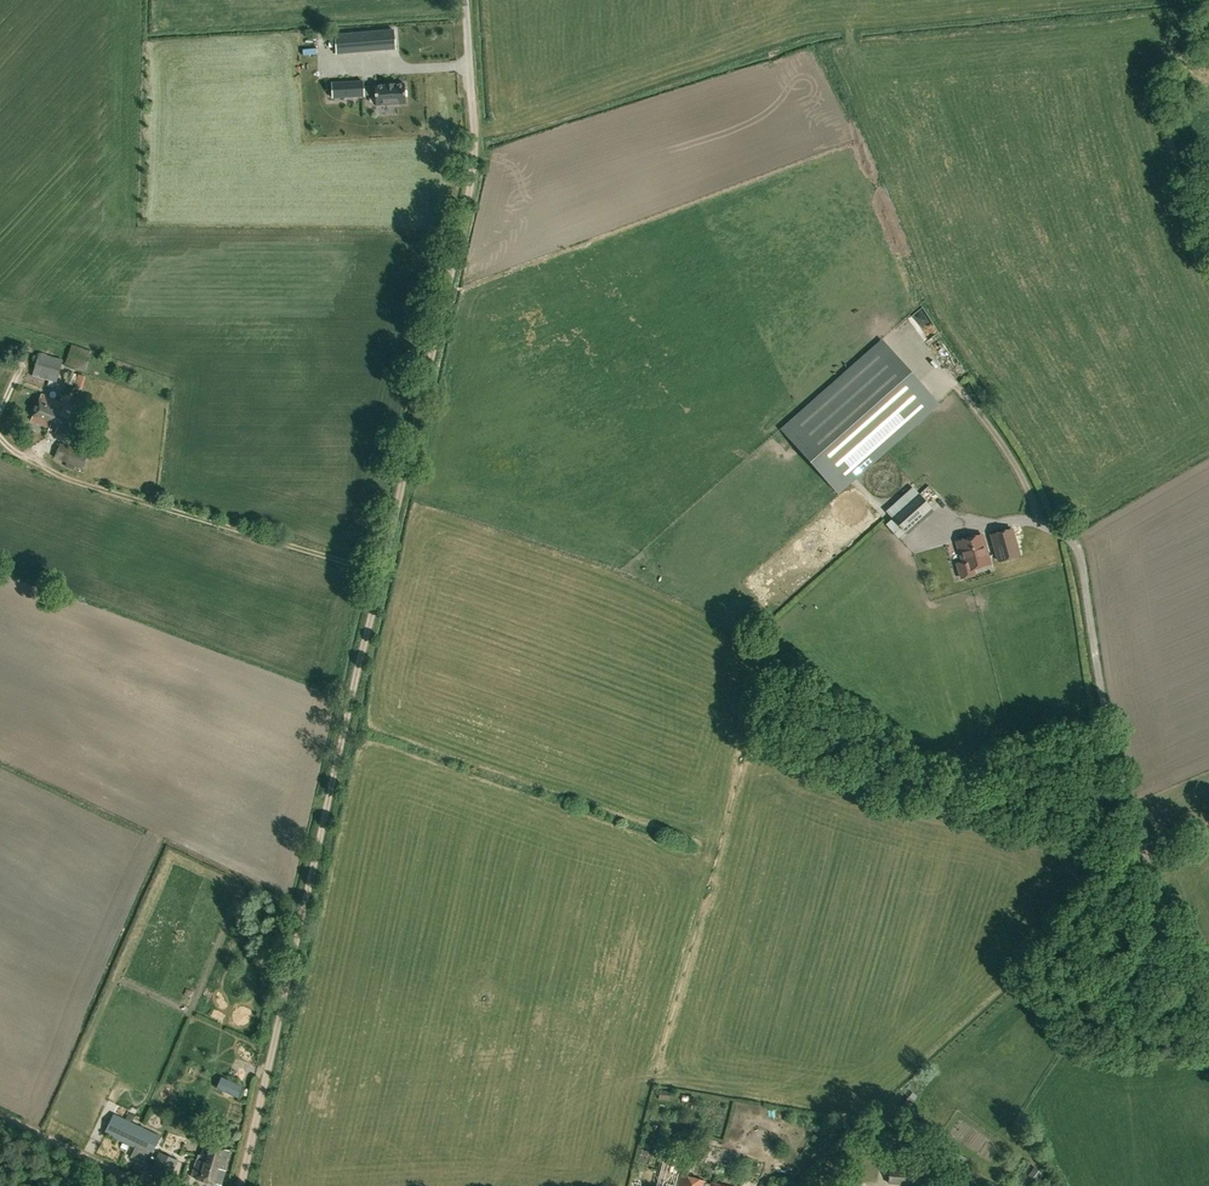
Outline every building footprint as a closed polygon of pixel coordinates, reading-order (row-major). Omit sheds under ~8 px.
[(350,49),(351,53),(381,50),(379,31),(336,34),(338,50),(350,49)] [(363,86),(363,81),(362,81),(333,83),(333,82),(332,82),(333,98),(333,97),(363,96),(364,96),(363,95),(375,94),(375,105),(376,105),(405,103),(406,103),(404,83),(394,84),(394,83),(384,84),(375,85),(374,85),(363,86)] [(909,315),(927,340),(941,331),(923,305),(909,315)] [(938,404),(882,340),(782,429),(827,481),(845,465),(856,476),(938,404)] [(91,351),(72,345),(65,365),(85,372),(91,351)] [(32,376),(57,382),(63,360),(39,353),(32,376)] [(77,409),(41,394),(31,421),(67,435),(77,409)] [(88,454),(60,443),(54,458),(82,469),(88,454)] [(907,535),(927,517),(934,511),(919,494),(892,518),(907,535)] [(1011,529),(991,535),(999,561),(1019,555),(1011,529)] [(961,578),(974,574),(973,569),(990,564),(982,534),(957,541),(963,562),(957,564),(961,578)] [(909,1097),(899,1109),(904,1112),(914,1100),(909,1097)] [(113,1114),(104,1132),(135,1147),(130,1157),(144,1163),(148,1153),(152,1155),(161,1136),(139,1126),(131,1122),(125,1119),(113,1114)] [(196,1160),(191,1177),(222,1185),(226,1170),(223,1169),(228,1150),(203,1143),(198,1160),(196,1160)] [(177,1160),(159,1152),(150,1172),(169,1180),(177,1160)] [(677,1160),(665,1157),(659,1185),(672,1185),(677,1160)] [(1044,1172),(1034,1165),(1028,1173),(1038,1180),(1044,1172)] [(889,1184),(916,1185),(923,1185),(924,1172),(890,1169),(889,1184)] [(884,1172),(865,1171),(864,1185),(883,1185),(884,1172)] [(681,1174),(678,1185),(704,1185),(705,1181),(681,1174)]
